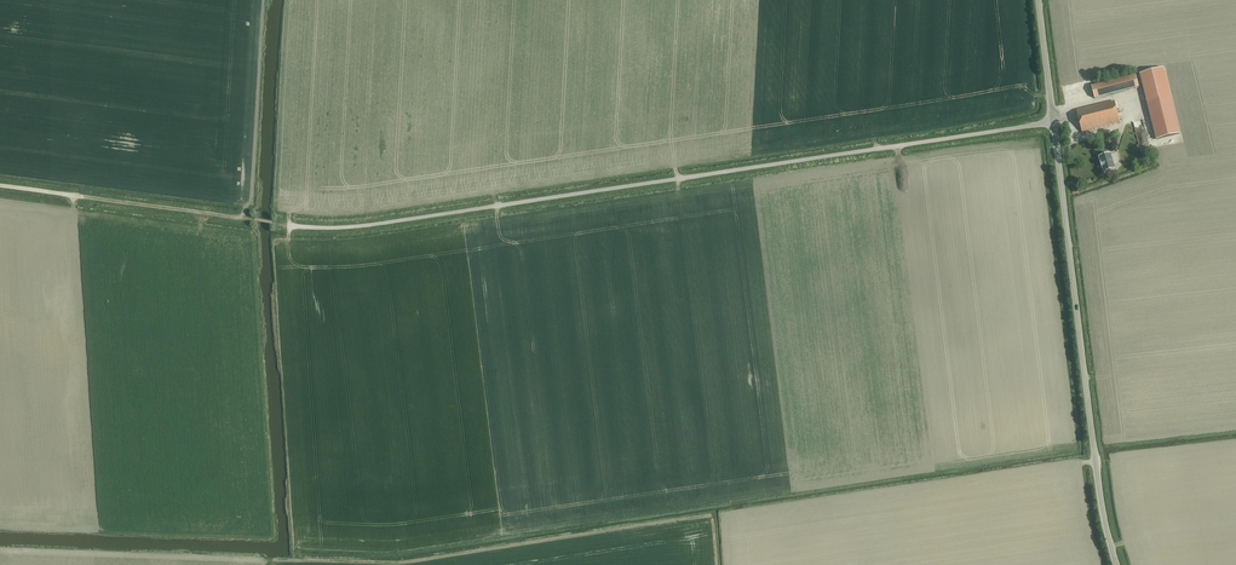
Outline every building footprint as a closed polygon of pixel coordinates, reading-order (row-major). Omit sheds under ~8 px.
[(1139,74),(1147,103),(1171,98),(1163,68),(1139,74)] [(1125,92),(1136,89),(1132,77),(1122,80),(1121,78),(1091,86),(1095,99),(1124,91),(1125,92)] [(1076,110),(1082,131),(1119,122),(1114,101),(1076,110)] [(1099,157),(1104,173),(1115,169),(1110,153),(1099,157)]
